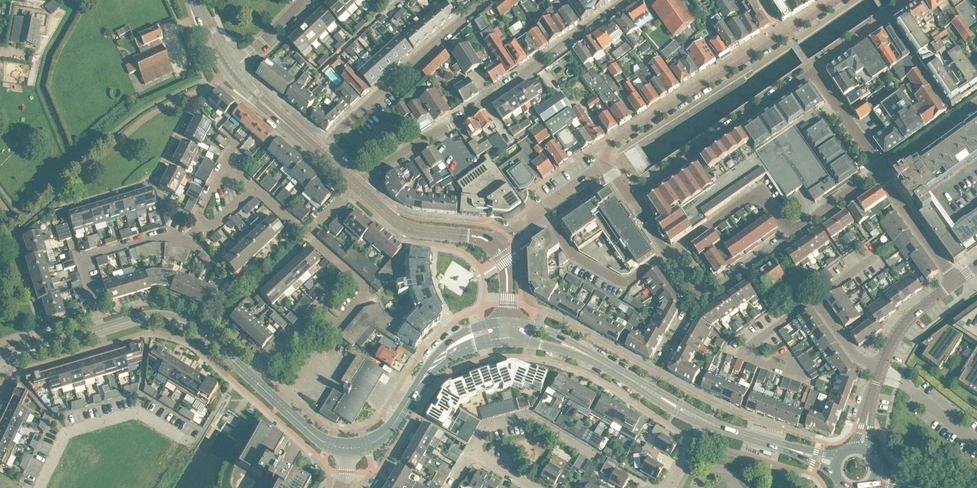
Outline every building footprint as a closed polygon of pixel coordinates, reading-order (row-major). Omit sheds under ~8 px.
[(347,12),(336,0),(334,0),(326,7),(338,20),(347,12)] [(355,4),(351,0),(336,0),(347,12),(355,4)] [(456,14),(453,10),(445,0),(444,0),(437,7),(448,21),(456,14)] [(461,3),(458,0),(445,0),(453,10),(461,3)] [(512,9),(507,0),(500,0),(494,5),(501,17),(512,9)] [(512,9),(519,3),(520,2),(518,0),(507,0),(512,9)] [(582,21),(594,13),(592,11),(596,9),(597,10),(608,2),(607,0),(567,0),(582,21)] [(652,8),(673,37),(695,22),(690,14),(689,14),(679,0),(664,0),(652,8)] [(689,14),(690,14),(694,11),(687,2),(685,0),(679,0),(689,14)] [(736,13),(730,4),(728,0),(724,0),(717,4),(727,19),(729,18),(732,24),(728,26),(740,45),(751,38),(736,13)] [(759,33),(738,0),(736,0),(730,4),(736,13),(751,38),(759,33)] [(759,33),(770,26),(759,9),(759,8),(754,0),(738,0),(759,33)] [(792,15),(782,0),(768,0),(782,22),(792,15)] [(806,7),(801,0),(782,0),(792,15),(806,7)] [(968,28),(948,0),(925,0),(924,1),(932,13),(934,15),(944,29),(952,23),(964,39),(967,44),(976,38),(968,28)] [(968,28),(976,22),(976,15),(966,0),(948,0),(968,28)] [(635,26),(650,16),(647,10),(641,1),(624,13),(635,26)] [(939,32),(932,23),(934,22),(931,17),(934,15),(932,13),(924,1),(907,14),(907,15),(926,42),(925,42),(926,42),(930,49),(931,49),(931,50),(949,37),(944,29),(939,32)] [(439,28),(448,21),(437,7),(428,14),(439,28)] [(568,31),(580,23),(569,7),(558,15),(557,15),(568,31)] [(563,35),(568,31),(557,15),(558,15),(552,8),(547,12),(548,13),(562,35),(563,35)] [(327,31),(335,23),(323,10),(315,18),(327,31)] [(398,22),(402,17),(399,13),(394,18),(398,22)] [(550,44),(562,35),(548,13),(535,23),(550,44)] [(636,31),(638,34),(639,35),(642,33),(635,26),(624,13),(611,22),(612,23),(623,36),(635,49),(639,46),(631,36),(636,31)] [(431,35),(439,28),(428,14),(420,21),(431,35)] [(481,33),(491,26),(483,14),(474,21),(481,33)] [(894,22),(895,23),(907,41),(914,51),(920,60),(921,60),(921,59),(923,58),(929,66),(926,68),(926,67),(925,68),(926,70),(933,79),(939,88),(946,98),(950,105),(952,107),(953,107),(955,105),(976,89),(976,76),(973,70),(971,67),(964,58),(959,50),(957,48),(955,45),(951,39),(949,37),(931,50),(931,49),(930,49),(926,42),(925,42),(926,42),(907,15),(906,16),(905,15),(894,22)] [(730,51),(738,46),(718,16),(710,22),(715,30),(715,31),(720,38),(730,51)] [(36,46),(39,31),(40,22),(15,17),(11,42),(20,44),(36,46)] [(319,39),(327,31),(315,18),(306,26),(319,39)] [(527,18),(516,25),(520,30),(530,24),(527,18)] [(423,42),(431,35),(420,21),(411,28),(423,42)] [(611,44),(615,42),(623,36),(612,23),(602,31),(611,44)] [(119,37),(131,31),(128,26),(116,32),(119,37)] [(310,46),(319,39),(306,26),(298,34),(310,46)] [(174,72),(159,40),(162,39),(157,27),(148,31),(139,35),(141,39),(135,41),(142,55),(127,61),(128,65),(126,66),(129,73),(138,70),(145,85),(174,72)] [(497,29),(495,27),(492,28),(501,42),(518,67),(528,59),(517,43),(516,41),(509,45),(504,37),(498,28),(497,29)] [(909,55),(891,28),(891,27),(890,27),(884,31),(870,41),(890,70),(893,68),(910,56),(910,55),(909,55)] [(414,49),(423,42),(411,28),(403,35),(414,49)] [(505,76),(518,67),(501,42),(492,28),(480,36),(498,62),(496,63),(505,76)] [(516,33),(514,31),(512,28),(508,30),(516,41),(517,43),(528,59),(538,52),(527,36),(524,38),(519,31),(516,33)] [(539,51),(549,45),(538,30),(529,36),(539,51)] [(603,51),(611,44),(602,31),(593,37),(603,51)] [(716,61),(702,41),(705,39),(701,33),(695,37),(695,38),(688,45),(691,49),(686,52),(700,72),(716,61)] [(302,55),(310,46),(298,34),(290,42),(302,55)] [(603,51),(593,37),(592,36),(582,43),(594,59),(604,52),(603,51)] [(412,51),(400,37),(392,45),(404,58),(412,51)] [(720,58),(730,51),(720,38),(710,44),(720,58)] [(877,77),(887,71),(880,60),(868,41),(828,70),(827,73),(834,83),(845,76),(850,85),(861,77),(862,78),(866,84),(872,81),(872,80),(877,77)] [(594,79),(599,76),(589,62),(594,59),(582,43),(573,49),(587,70),(589,73),(594,79)] [(466,75),(481,65),(480,64),(482,63),(476,55),(469,44),(453,54),(466,75)] [(404,58),(392,45),(384,52),(396,66),(404,58)] [(620,58),(626,54),(621,47),(616,51),(620,58)] [(442,48),(437,52),(446,61),(450,57),(442,48)] [(690,78),(698,72),(683,49),(679,52),(685,60),(681,63),(690,78)] [(486,66),(483,62),(486,60),(484,56),(487,54),(484,50),(476,55),(482,63),(480,64),(481,65),(485,71),(494,84),(505,76),(496,63),(493,65),(491,62),(486,66)] [(396,66),(384,52),(376,60),(388,73),(396,66)] [(437,52),(433,56),(441,65),(446,61),(437,52)] [(437,69),(441,65),(433,56),(429,60),(437,69)] [(910,56),(893,68),(901,81),(907,77),(910,75),(919,70),(919,69),(910,56)] [(669,93),(679,86),(660,57),(649,65),(669,93)] [(335,70),(341,64),(337,59),(330,65),(335,70)] [(675,66),(670,59),(667,62),(681,84),(689,79),(679,64),(675,66)] [(388,73),(376,60),(368,67),(380,80),(388,73)] [(429,60),(420,69),(428,78),(437,69),(429,60)] [(267,82),(278,68),(269,61),(258,75),(267,82)] [(548,72),(560,64),(558,61),(546,69),(548,72)] [(604,72),(614,65),(612,61),(602,68),(604,72)] [(614,65),(608,69),(615,78),(618,83),(622,80),(619,75),(622,73),(623,73),(622,73),(616,64),(614,65)] [(644,75),(640,69),(637,65),(634,67),(634,73),(646,89),(640,93),(649,106),(660,99),(644,75)] [(648,66),(641,71),(644,75),(660,99),(668,94),(662,86),(657,78),(654,81),(648,72),(651,70),(648,66)] [(380,80),(368,67),(360,74),(372,88),(380,80)] [(275,89),(286,75),(278,68),(267,82),(275,89)] [(351,85),(355,90),(361,97),(369,90),(359,78),(351,69),(343,76),(351,85)] [(627,80),(631,77),(626,70),(622,73),(623,73),(622,73),(627,80)] [(947,112),(934,90),(920,70),(907,77),(910,81),(912,84),(907,87),(912,94),(913,93),(916,96),(920,103),(912,109),(925,127),(947,112)] [(594,79),(589,73),(582,77),(593,92),(597,89),(620,125),(632,118),(628,112),(607,84),(600,75),(599,76),(594,79)] [(297,105),(307,92),(303,89),(310,77),(306,74),(286,99),(292,104),(294,102),(297,105)] [(284,96),(295,82),(286,75),(275,89),(284,96)] [(850,85),(845,76),(834,83),(844,98),(858,89),(863,86),(859,80),(862,78),(861,77),(850,85)] [(465,103),(479,94),(469,79),(455,89),(465,103)] [(543,90),(536,81),(531,84),(529,82),(520,88),(530,103),(536,110),(540,107),(535,100),(539,96),(538,94),(543,90)] [(638,114),(647,108),(641,100),(629,82),(625,85),(633,97),(628,100),(632,105),(638,114)] [(350,106),(359,98),(345,83),(337,91),(350,106)] [(819,125),(810,112),(823,104),(810,85),(701,160),(704,163),(649,201),(655,211),(653,213),(660,223),(657,224),(671,245),(707,220),(705,217),(770,173),(787,198),(804,186),(815,203),(858,173),(823,122),(819,125)] [(316,100),(325,89),(321,86),(310,95),(307,92),(297,105),(299,107),(298,109),(305,114),(316,100)] [(525,114),(529,111),(525,106),(530,103),(520,88),(511,94),(521,109),(525,114)] [(228,120),(232,116),(239,108),(219,89),(209,101),(224,114),(223,115),(228,120)] [(861,94),(858,89),(844,98),(845,99),(851,107),(859,101),(869,94),(866,91),(861,94)] [(450,112),(435,90),(417,102),(417,101),(410,105),(410,108),(418,121),(426,116),(425,114),(429,111),(436,122),(450,112)] [(536,110),(536,111),(539,115),(542,120),(547,127),(547,126),(571,110),(572,109),(561,93),(553,98),(540,107),(536,110)] [(912,109),(901,93),(891,99),(882,106),(881,106),(873,112),(886,131),(874,139),(884,153),(887,154),(896,147),(906,140),(916,133),(925,127),(912,109)] [(512,115),(521,109),(511,94),(502,101),(512,115)] [(597,98),(587,105),(591,110),(597,105),(604,116),(600,119),(608,132),(618,127),(617,126),(597,98)] [(878,107),(884,103),(881,99),(875,103),(878,107)] [(503,121),(512,115),(502,101),(493,107),(503,121)] [(869,107),(865,102),(853,110),(860,120),(874,110),(870,106),(869,107)] [(334,122),(344,112),(337,104),(336,103),(325,114),(319,110),(312,119),(327,131),(334,122)] [(403,119),(411,114),(404,103),(396,108),(403,119)] [(242,125),(251,115),(241,106),(239,108),(232,116),(239,123),(242,125)] [(596,132),(585,116),(586,116),(579,106),(571,111),(577,119),(579,121),(593,144),(605,136),(600,129),(596,132)] [(571,110),(547,126),(568,159),(581,150),(582,151),(583,151),(572,135),(571,134),(567,129),(579,121),(577,119),(571,111),(571,110)] [(498,129),(491,120),(486,112),(475,119),(483,131),(484,131),(490,127),(493,132),(498,129)] [(253,135),(262,125),(251,115),(242,125),(253,135)] [(535,118),(534,119),(537,124),(541,121),(542,120),(539,115),(538,116),(535,118)] [(195,117),(194,118),(191,116),(187,125),(206,135),(211,125),(195,117)] [(893,178),(908,198),(912,204),(913,203),(914,204),(916,202),(923,213),(920,215),(945,250),(948,255),(949,257),(953,262),(954,264),(958,261),(966,256),(976,247),(976,118),(975,119),(971,123),(969,124),(959,131),(958,132),(953,135),(952,136),(947,139),(946,140),(941,144),(940,144),(935,148),(934,149),(930,152),(928,153),(924,156),(922,157),(918,160),(917,161),(912,165),(911,165),(906,169),(905,170),(894,177),(893,178)] [(471,139),(480,133),(483,131),(475,119),(464,127),(471,139)] [(523,131),(532,124),(528,120),(520,126),(523,131)] [(547,127),(542,120),(541,121),(537,124),(529,130),(531,133),(538,145),(539,145),(543,151),(547,148),(559,167),(569,160),(568,159),(547,126),(547,127)] [(227,131),(232,125),(227,121),(222,126),(227,131)] [(579,121),(567,129),(571,134),(572,135),(583,151),(586,149),(593,144),(579,121)] [(183,134),(186,135),(185,137),(201,145),(206,135),(187,125),(183,134)] [(263,144),(273,134),(262,125),(253,135),(256,138),(263,144)] [(523,131),(520,126),(519,125),(510,131),(514,137),(523,131)] [(25,141),(28,137),(20,130),(16,134),(25,141)] [(240,142),(242,139),(237,133),(234,136),(240,142)] [(500,157),(510,149),(500,133),(489,141),(493,147),(500,157)] [(225,149),(229,144),(219,135),(215,140),(225,149)] [(276,159),(287,147),(278,139),(268,152),(276,159)] [(479,146),(475,140),(468,144),(477,157),(486,152),(493,147),(489,141),(479,146)] [(193,160),(198,150),(182,142),(177,152),(193,160)] [(538,154),(543,151),(539,145),(538,145),(534,148),(538,154)] [(219,158),(222,152),(210,146),(207,152),(219,158)] [(284,166),(295,154),(287,147),(276,159),(284,166)] [(507,219),(508,219),(510,218),(511,218),(513,217),(514,217),(526,208),(523,204),(499,170),(493,162),(500,157),(493,147),(486,152),(488,155),(484,157),(487,162),(458,183),(463,192),(461,215),(507,219)] [(434,181),(437,184),(443,180),(439,173),(441,172),(438,166),(444,162),(440,156),(434,148),(415,161),(430,184),(434,181)] [(250,159),(253,156),(247,150),(244,154),(250,159)] [(533,164),(523,151),(499,170),(523,204),(526,201),(527,198),(528,194),(526,191),(538,182),(537,180),(541,176),(543,179),(544,179),(544,178),(533,164)] [(188,170),(193,160),(177,152),(172,162),(181,167),(188,170)] [(301,163),(303,161),(295,154),(284,166),(292,173),(301,163)] [(533,164),(544,178),(555,171),(544,156),(533,164)] [(213,170),(216,165),(204,159),(201,165),(213,170)] [(416,179),(421,176),(412,162),(407,166),(416,179)] [(295,186),(298,183),(309,170),(301,163),(292,173),(290,175),(294,179),(290,182),(295,186)] [(252,178),(261,169),(256,164),(248,174),(252,178)] [(206,183),(209,178),(213,170),(201,165),(195,177),(206,183)] [(180,186),(185,176),(178,172),(169,167),(164,177),(180,186)] [(315,180),(317,178),(309,170),(298,183),(295,186),(295,187),(298,183),(306,190),(315,180)] [(408,187),(409,185),(400,170),(391,176),(388,179),(386,183),(387,183),(387,187),(386,187),(387,191),(389,194),(397,201),(405,206),(413,209),(423,211),(457,214),(459,197),(424,194),(420,193),(412,190),(408,187)] [(264,189),(273,179),(268,175),(259,184),(264,189)] [(175,195),(180,186),(164,177),(159,187),(175,195)] [(443,188),(453,182),(451,178),(441,185),(443,188)] [(269,193),(276,185),(277,183),(273,179),(264,189),(269,193)] [(323,187),(315,180),(306,190),(302,195),(309,202),(312,199),(323,187)] [(200,196),(203,190),(192,184),(189,190),(200,196)] [(321,207),(331,194),(323,187),(312,199),(321,207)] [(870,220),(875,216),(891,205),(879,188),(858,202),(864,210),(864,211),(870,220)] [(146,210),(157,207),(154,198),(151,189),(141,192),(146,210)] [(585,207),(560,224),(579,250),(603,233),(608,240),(628,269),(631,273),(650,260),(656,256),(633,223),(634,222),(629,214),(623,205),(622,206),(610,189),(592,202),(591,200),(584,205),(585,207)] [(197,201),(200,196),(189,190),(186,195),(197,201)] [(281,203),(289,194),(284,190),(276,199),(281,203)] [(136,213),(146,210),(141,192),(130,195),(136,213)] [(285,207),(292,200),(293,198),(289,194),(281,203),(285,207)] [(126,216),(136,213),(130,195),(120,198),(126,216)] [(115,219),(126,216),(120,198),(110,202),(115,219)] [(872,223),(870,220),(864,211),(857,201),(848,208),(854,216),(859,225),(863,222),(866,227),(871,234),(873,238),(879,234),(872,222),(872,223)] [(105,222),(115,219),(110,202),(99,205),(105,222)] [(251,212),(254,209),(249,203),(246,206),(251,212)] [(297,217),(305,208),(300,204),(292,213),(297,217)] [(95,226),(105,222),(99,205),(89,208),(95,226)] [(248,215),(251,212),(246,206),(243,209),(248,215)] [(84,229),(95,226),(89,208),(79,211),(84,229)] [(301,221),(310,212),(305,208),(297,217),(301,221)] [(336,237),(345,227),(343,226),(355,213),(352,210),(349,209),(347,210),(330,226),(329,228),(330,231),(336,237)] [(74,232),(83,229),(84,229),(79,211),(68,214),(74,232)] [(770,237),(777,233),(775,230),(778,228),(766,211),(762,213),(765,218),(760,222),(770,237)] [(843,231),(854,223),(846,211),(835,219),(843,231)] [(887,232),(902,221),(896,212),(880,223),(887,232)] [(358,243),(360,240),(364,235),(371,227),(355,213),(343,226),(345,227),(347,229),(345,232),(351,237),(352,243),(357,242),(358,243)] [(238,229),(244,224),(236,215),(230,221),(235,226),(238,229)] [(263,225),(275,237),(283,230),(271,217),(267,221),(263,217),(259,220),(263,224),(263,225)] [(831,239),(843,231),(835,219),(823,227),(831,239)] [(255,232),(267,245),(275,237),(263,225),(263,224),(259,220),(256,223),(260,228),(255,232)] [(232,229),(235,226),(230,221),(227,224),(232,229)] [(893,242),(909,231),(902,221),(887,232),(893,242)] [(764,242),(770,238),(770,237),(760,222),(751,228),(760,241),(763,239),(764,242)] [(41,238),(40,232),(37,224),(24,234),(25,237),(23,237),(26,248),(43,243),(51,241),(49,235),(41,238)] [(72,239),(67,224),(55,227),(57,234),(59,238),(65,236),(66,240),(72,239)] [(384,233),(374,224),(372,227),(371,227),(364,235),(374,244),(384,233)] [(753,250),(759,245),(758,243),(760,241),(751,228),(742,235),(753,250)] [(820,229),(812,235),(824,253),(827,250),(825,247),(830,243),(826,237),(820,229)] [(259,252),(267,245),(255,232),(251,236),(247,231),(244,235),(248,239),(247,239),(259,252)] [(557,290),(559,287),(551,283),(549,280),(548,258),(550,255),(560,247),(549,231),(532,243),(534,245),(531,251),(528,251),(530,288),(533,288),(536,294),(535,296),(577,320),(585,306),(557,290)] [(702,238),(692,245),(693,247),(700,256),(706,251),(713,246),(720,241),(713,231),(702,238)] [(900,251),(915,240),(909,231),(893,242),(900,251)] [(851,242),(856,239),(851,232),(846,236),(851,242)] [(219,241),(222,238),(217,233),(214,236),(219,241)] [(383,252),(393,241),(384,233),(374,244),(383,252)] [(747,254),(750,252),(753,250),(742,235),(734,241),(742,254),(745,252),(747,254)] [(812,235),(803,241),(813,255),(818,251),(820,255),(824,253),(812,235)] [(91,250),(97,248),(93,236),(87,238),(88,242),(91,250)] [(216,244),(219,241),(214,236),(211,238),(216,244)] [(846,246),(851,242),(846,236),(841,239),(846,246)] [(330,238),(325,244),(335,253),(340,246),(330,238)] [(251,259),(259,252),(247,239),(239,247),(251,259)] [(907,260),(922,250),(915,240),(900,251),(907,260)] [(392,260),(399,252),(402,249),(393,241),(383,252),(391,259),(392,260)] [(735,262),(740,259),(742,258),(740,255),(742,254),(734,241),(725,247),(728,251),(730,255),(733,258),(735,262)] [(803,242),(794,247),(806,265),(810,262),(808,258),(812,255),(813,255),(803,241),(803,242)] [(25,260),(46,253),(43,243),(26,248),(29,258),(25,259),(25,260)] [(150,259),(155,257),(153,243),(147,245),(150,259)] [(174,260),(178,247),(172,244),(169,258),(174,260)] [(145,260),(150,259),(147,245),(141,247),(145,260)] [(139,262),(145,260),(141,247),(135,249),(139,262)] [(179,262),(184,249),(178,247),(174,260),(179,262)] [(243,267),(251,259),(239,247),(231,254),(243,267)] [(354,247),(347,255),(343,260),(347,263),(350,266),(371,284),(370,285),(378,292),(386,283),(387,284),(409,281),(412,296),(412,302),(410,308),(406,313),(400,316),(394,317),(387,315),(382,311),(379,305),(379,304),(364,309),(340,337),(352,347),(355,343),(371,325),(395,342),(397,338),(415,348),(422,338),(430,330),(440,322),(439,321),(441,318),(441,315),(440,312),(442,311),(436,301),(432,289),(429,278),(429,266),(430,254),(409,250),(408,257),(405,257),(399,252),(392,260),(391,259),(381,271),(354,247)] [(794,247),(786,253),(792,262),(796,267),(801,263),(803,267),(806,265),(794,247)] [(184,265),(186,261),(190,252),(184,249),(179,262),(184,265)] [(315,273),(319,269),(315,265),(320,261),(308,249),(300,256),(315,273)] [(716,250),(705,257),(711,266),(717,274),(717,275),(728,267),(721,258),(716,250)] [(929,259),(924,253),(922,250),(907,260),(907,261),(911,258),(919,269),(924,265),(923,263),(929,259)] [(342,251),(338,256),(343,260),(347,255),(342,251)] [(206,265),(211,261),(202,252),(198,257),(206,265)] [(559,267),(564,267),(564,264),(569,260),(563,252),(559,255),(559,267)] [(50,263),(47,253),(46,254),(46,253),(25,260),(28,270),(50,263)] [(235,274),(243,267),(231,254),(223,261),(235,274)] [(98,267),(109,264),(107,256),(96,260),(98,267)] [(300,256),(292,264),(304,276),(308,272),(311,276),(315,273),(300,256)] [(64,270),(75,267),(72,257),(66,259),(67,263),(62,264),(64,270)] [(325,268),(330,264),(326,259),(321,263),(325,268)] [(908,261),(897,271),(892,266),(883,274),(889,281),(899,272),(903,275),(913,266),(908,261)] [(767,291),(786,278),(780,270),(774,262),(756,275),(762,283),(767,291)] [(54,268),(53,263),(50,263),(28,270),(32,280),(48,275),(47,270),(54,268)] [(337,277),(341,273),(330,263),(326,268),(337,277)] [(938,273),(931,263),(926,267),(924,265),(919,269),(924,277),(920,280),(922,284),(927,281),(938,273)] [(292,264),(284,271),(299,288),(303,284),(299,280),(304,276),(292,264)] [(828,282),(834,278),(826,268),(821,272),(828,282)] [(649,288),(663,278),(657,269),(642,279),(649,288)] [(140,291),(150,288),(145,273),(146,273),(145,271),(134,274),(140,291)] [(160,287),(161,271),(153,271),(146,273),(145,273),(150,288),(154,287),(160,287)] [(171,290),(177,275),(170,272),(161,271),(160,287),(166,288),(171,290)] [(299,288),(284,271),(276,279),(288,291),(292,287),(296,291),(299,288)] [(181,294),(188,277),(178,272),(177,275),(171,290),(181,294)] [(823,286),(828,282),(821,272),(819,274),(816,276),(823,286)] [(913,295),(916,293),(923,289),(912,273),(902,280),(913,295)] [(129,295),(140,291),(134,274),(124,277),(129,295)] [(795,291),(803,285),(804,285),(795,274),(787,280),(795,291)] [(50,280),(48,275),(32,280),(35,291),(52,285),(60,283),(58,278),(50,280)] [(581,287),(583,283),(568,275),(566,279),(581,287)] [(119,298),(129,295),(124,277),(114,280),(119,298)] [(191,298),(198,281),(188,277),(181,294),(191,298)] [(655,297),(669,287),(663,278),(649,288),(655,297)] [(223,295),(233,285),(227,279),(220,292),(223,295)] [(283,302),(287,299),(283,295),(288,291),(276,279),(268,286),(283,302)] [(108,301),(119,298),(114,280),(103,283),(108,301)] [(904,302),(909,298),(913,295),(902,280),(893,287),(904,302)] [(201,302),(208,285),(198,281),(191,298),(201,302)] [(754,304),(760,300),(747,282),(737,289),(747,303),(751,300),(754,304)] [(398,296),(407,294),(405,284),(396,286),(398,296)] [(592,293),(594,289),(585,284),(582,288),(592,293)] [(38,301),(55,296),(52,285),(35,291),(38,301)] [(211,307),(218,290),(208,285),(201,302),(211,307)] [(283,302),(268,286),(260,294),(272,306),(276,302),(280,306),(283,302)] [(321,294),(317,290),(315,287),(310,292),(312,295),(317,299),(321,294)] [(663,305),(676,296),(669,287),(655,297),(660,305),(662,304),(663,305)] [(895,308),(896,307),(904,302),(893,287),(884,293),(895,308)] [(832,308),(847,298),(840,288),(825,299),(832,308)] [(738,309),(747,303),(737,289),(728,295),(738,309)] [(596,291),(594,295),(599,297),(603,300),(604,300),(606,296),(596,291)] [(887,317),(891,314),(896,311),(895,308),(884,293),(883,293),(885,296),(876,302),(887,317)] [(59,295),(55,296),(38,301),(42,300),(45,310),(62,305),(59,295)] [(633,306),(636,300),(627,295),(624,301),(633,306)] [(729,315),(738,309),(728,295),(719,301),(729,315)] [(676,315),(682,304),(676,296),(663,305),(662,307),(676,315)] [(307,310),(312,304),(305,297),(299,303),(307,310)] [(839,318),(854,307),(847,298),(832,308),(839,318)] [(260,309),(262,308),(265,305),(261,300),(258,303),(259,304),(257,306),(260,309)] [(642,311),(645,305),(636,300),(633,306),(642,311)] [(720,321),(729,315),(719,301),(710,308),(719,320),(720,321)] [(878,324),(887,317),(876,302),(866,309),(874,319),(878,324)] [(299,318),(307,310),(299,303),(292,311),(299,318)] [(65,315),(62,305),(45,310),(48,321),(52,319),(54,325),(72,320),(70,313),(65,315)] [(236,328),(249,314),(241,307),(230,319),(235,323),(233,325),(236,328)] [(589,327),(597,312),(587,307),(579,321),(589,327)] [(676,315),(662,307),(661,310),(659,309),(654,317),(670,326),(676,315)] [(845,327),(861,317),(854,307),(839,318),(845,327)] [(713,327),(712,326),(719,320),(710,308),(701,315),(698,319),(713,327)] [(804,328),(818,318),(811,309),(797,319),(804,328)] [(600,332),(608,318),(597,312),(589,327),(600,332)] [(636,321),(640,315),(635,312),(632,316),(626,328),(618,342),(623,345),(634,326),(636,327),(639,323),(636,321)] [(292,325),(298,319),(290,313),(285,318),(292,325)] [(921,346),(922,347),(923,346),(928,350),(922,358),(940,370),(944,364),(946,365),(952,355),(963,336),(976,345),(976,313),(963,323),(957,320),(921,346)] [(246,334),(257,322),(249,314),(236,328),(239,331),(241,329),(246,334)] [(283,330),(287,325),(277,316),(273,320),(283,330)] [(664,337),(670,326),(654,317),(648,328),(651,329),(651,330),(664,337)] [(608,337),(616,323),(608,318),(600,332),(608,337)] [(810,337),(824,327),(818,318),(804,328),(810,337)] [(708,337),(713,327),(698,319),(693,328),(708,337)] [(882,330),(878,324),(874,319),(873,319),(863,327),(867,333),(868,332),(872,337),(882,330)] [(252,343),(265,329),(257,322),(246,334),(250,338),(249,340),(252,343)] [(618,342),(626,328),(616,323),(608,337),(618,342)] [(816,346),(830,336),(824,327),(810,337),(816,346)] [(867,333),(863,327),(860,329),(855,333),(852,328),(848,331),(859,347),(869,340),(865,334),(867,333)] [(703,346),(708,337),(693,328),(688,338),(703,346)] [(785,341),(790,337),(784,328),(779,332),(785,341)] [(273,337),(265,329),(252,343),(255,346),(257,344),(262,348),(267,342),(269,344),(275,338),(273,337)] [(658,348),(664,337),(651,330),(645,341),(658,348)] [(369,339),(363,334),(355,343),(361,348),(369,339)] [(651,359),(658,348),(645,341),(633,334),(631,338),(626,347),(648,360),(649,359),(651,358),(651,359)] [(822,355),(837,345),(830,336),(816,346),(822,355)] [(398,362),(404,352),(381,338),(378,344),(381,346),(375,357),(391,367),(395,360),(398,362)] [(697,355),(700,350),(703,346),(688,338),(682,347),(697,355)] [(721,348),(725,342),(718,338),(714,345),(721,348)] [(129,373),(127,366),(141,362),(143,347),(141,347),(140,345),(122,351),(129,373)] [(828,364),(843,354),(837,345),(822,355),(828,364)] [(169,357),(153,347),(152,348),(149,348),(148,358),(162,367),(159,373),(169,357)] [(697,355),(682,347),(670,369),(671,369),(671,371),(671,372),(693,385),(700,372),(690,367),(689,364),(695,354),(697,355)] [(967,364),(961,375),(963,376),(958,383),(976,395),(976,348),(967,364)] [(118,376),(129,373),(122,351),(111,354),(118,376)] [(804,368),(813,362),(807,352),(804,354),(798,359),(804,368)] [(118,376),(111,354),(100,357),(106,376),(116,373),(117,376),(118,376)] [(835,372),(837,371),(849,362),(843,354),(828,364),(835,372)] [(702,388),(709,372),(713,364),(715,357),(711,355),(698,386),(702,388)] [(95,379),(106,376),(100,357),(89,361),(95,379)] [(167,383),(179,363),(169,357),(159,373),(168,379),(166,383),(167,383)] [(357,357),(356,358),(341,383),(346,387),(341,395),(333,390),(319,413),(336,424),(340,417),(352,424),(384,373),(357,357)] [(740,372),(740,371),(744,361),(738,359),(735,366),(733,369),(740,372)] [(85,386),(84,382),(95,379),(89,361),(78,364),(85,386)] [(430,408),(425,418),(442,427),(439,425),(443,417),(447,419),(449,415),(451,412),(454,414),(460,405),(469,402),(468,398),(476,395),(475,391),(483,388),(484,392),(485,392),(484,388),(492,385),(493,389),(502,386),(503,389),(512,386),(521,389),(523,386),(531,389),(533,385),(541,388),(540,392),(547,374),(537,370),(535,374),(528,372),(529,369),(518,365),(519,364),(519,363),(517,363),(512,362),(507,363),(505,363),(506,364),(506,365),(495,369),(496,372),(489,374),(487,370),(468,377),(470,381),(462,384),(461,381),(451,385),(450,384),(450,383),(449,384),(444,387),(441,390),(440,392),(442,393),(436,403),(438,404),(434,411),(430,408)] [(817,372),(814,369),(813,367),(816,365),(813,362),(804,368),(807,372),(807,371),(808,373),(810,376),(817,372)] [(852,368),(849,362),(837,371),(840,375),(840,376),(854,382),(856,382),(860,373),(855,366),(852,368)] [(176,389),(189,369),(179,363),(167,383),(176,389)] [(755,374),(758,368),(748,363),(745,370),(755,374)] [(74,389),(85,386),(78,364),(67,367),(74,389)] [(74,389),(67,367),(56,370),(62,389),(72,386),(74,389)] [(186,395),(198,375),(189,369),(176,389),(186,395)] [(768,380),(771,372),(762,369),(758,379),(758,381),(764,383),(766,379),(768,380)] [(51,392),(62,389),(56,370),(46,373),(49,385),(51,392)] [(711,393),(718,377),(709,372),(702,388),(701,389),(711,393)] [(36,394),(41,390),(40,388),(49,385),(46,373),(27,379),(28,380),(26,382),(36,394)] [(549,386),(545,393),(552,397),(557,400),(568,381),(565,379),(566,377),(559,373),(558,375),(551,387),(549,386)] [(196,401),(208,381),(198,375),(186,395),(196,401)] [(851,392),(854,384),(854,382),(840,376),(838,375),(834,386),(851,392)] [(720,397),(728,382),(728,381),(718,377),(711,393),(720,397)] [(788,390),(789,387),(792,380),(785,378),(782,387),(788,390)] [(572,380),(570,383),(568,381),(557,400),(561,403),(564,397),(569,400),(578,384),(572,380)] [(798,393),(802,384),(792,380),(789,387),(788,390),(798,393)] [(822,390),(825,382),(818,380),(815,387),(822,390)] [(210,384),(208,382),(208,381),(196,401),(206,407),(210,400),(212,401),(215,396),(213,395),(218,387),(211,382),(210,384)] [(731,402),(738,386),(728,381),(728,382),(720,397),(731,402)] [(761,382),(759,387),(769,391),(771,385),(761,382)] [(571,408),(575,411),(586,392),(583,390),(585,388),(578,384),(569,400),(574,403),(571,408)] [(28,394),(21,386),(19,388),(18,387),(9,404),(31,414),(21,409),(28,394)] [(148,395),(152,389),(147,386),(143,392),(148,395)] [(741,407),(745,398),(749,390),(738,386),(731,402),(731,403),(741,407)] [(847,403),(848,399),(851,392),(834,386),(830,397),(847,403)] [(153,398),(157,392),(152,389),(148,395),(153,398)] [(815,402),(818,393),(811,390),(810,395),(808,399),(815,402)] [(586,392),(575,411),(580,413),(587,418),(589,414),(590,412),(595,403),(593,402),(596,397),(597,395),(591,391),(589,394),(586,392)] [(757,413),(757,412),(763,396),(753,392),(746,409),(757,413)] [(527,395),(521,397),(524,409),(530,407),(527,395)] [(767,416),(773,399),(763,396),(757,412),(767,416)] [(166,406),(170,400),(165,397),(161,403),(166,406)] [(524,409),(521,397),(516,398),(519,410),(524,409)] [(601,421),(612,403),(602,397),(598,405),(595,404),(590,414),(601,421)] [(843,412),(846,405),(847,403),(830,397),(826,406),(841,412),(843,412)] [(513,399),(507,401),(510,413),(516,411),(513,399)] [(777,419),(783,403),(773,399),(767,416),(777,419)] [(813,407),(815,402),(808,399),(804,410),(799,425),(802,426),(810,406),(813,407)] [(171,409),(174,402),(170,400),(166,406),(171,409)] [(507,401),(501,402),(505,414),(510,413),(507,401)] [(501,402),(496,404),(499,416),(505,414),(501,402)] [(546,419),(551,409),(539,402),(534,412),(546,419)] [(611,426),(613,422),(621,408),(612,403),(601,421),(611,426)] [(787,423),(793,407),(783,403),(777,419),(787,423)] [(26,425),(31,414),(9,404),(4,415),(26,425)] [(496,404),(490,405),(493,417),(499,416),(496,404)] [(490,405),(484,407),(488,419),(493,417),(490,405)] [(833,435),(841,412),(826,406),(825,405),(820,418),(811,414),(806,428),(830,436),(830,435),(832,435),(833,435)] [(484,407),(479,408),(482,420),(488,419),(484,407)] [(798,427),(799,425),(804,410),(793,407),(787,423),(798,427)] [(553,423),(559,414),(560,412),(552,408),(551,409),(546,419),(553,423)] [(622,428),(630,414),(621,408),(613,422),(622,428)] [(185,418),(189,411),(184,409),(181,415),(185,418)] [(190,421),(190,420),(194,414),(189,411),(185,418),(190,421)] [(634,441),(643,427),(637,424),(640,419),(630,414),(622,428),(619,432),(634,441)] [(4,415),(0,424),(0,425),(17,433),(22,423),(25,425),(26,425),(4,415)] [(564,430),(567,425),(570,420),(561,415),(560,416),(555,424),(564,430)] [(469,416),(466,421),(477,427),(480,422),(469,416)] [(48,425),(50,420),(43,417),(41,422),(48,425)] [(466,421),(463,426),(474,432),(477,427),(466,421)] [(45,430),(48,425),(41,422),(39,427),(45,430)] [(438,446),(441,442),(434,438),(437,432),(423,424),(417,433),(438,446)] [(16,445),(12,443),(17,433),(0,425),(0,438),(16,445)] [(576,437),(579,432),(567,425),(564,430),(576,437)] [(676,443),(667,438),(669,433),(656,425),(651,433),(659,438),(657,442),(649,437),(643,448),(655,455),(658,450),(669,457),(678,441),(677,441),(676,443)] [(270,463),(283,440),(260,426),(238,466),(262,479),(262,477),(267,480),(266,482),(272,485),(273,483),(278,486),(276,487),(307,487),(310,483),(286,470),(286,472),(281,469),(281,468),(283,466),(283,464),(282,462),(280,461),(278,461),(276,463),(276,465),(275,466),(270,463)] [(463,426),(460,431),(471,438),(474,432),(463,426)] [(588,443),(594,433),(582,426),(579,432),(576,437),(588,443)] [(460,431),(457,436),(468,443),(471,438),(460,431)] [(438,446),(417,433),(412,443),(426,451),(429,446),(436,450),(438,446)] [(597,449),(602,440),(603,439),(594,433),(588,443),(597,449)] [(39,443),(41,438),(34,435),(32,440),(39,443)] [(16,445),(0,438),(0,450),(11,455),(16,445)] [(36,448),(39,443),(32,440),(30,445),(36,448)] [(428,464),(430,460),(423,456),(426,451),(412,443),(407,452),(428,464)] [(459,458),(462,452),(452,446),(449,452),(459,458)] [(643,448),(639,454),(641,470),(640,471),(655,480),(653,482),(654,482),(663,467),(652,461),(655,455),(643,448)] [(0,450),(0,463),(6,466),(11,455),(0,450)] [(418,464),(425,468),(428,464),(407,452),(405,455),(403,454),(399,461),(401,462),(410,467),(415,470),(418,464)] [(456,463),(459,458),(449,452),(446,457),(456,463)] [(579,471),(586,458),(580,455),(573,467),(579,471)] [(604,464),(608,459),(601,455),(598,460),(604,464)] [(29,464),(31,459),(25,456),(22,461),(29,464)] [(563,470),(555,466),(559,461),(558,458),(555,456),(552,457),(550,461),(540,477),(542,478),(543,477),(547,480),(546,482),(548,483),(548,482),(554,485),(560,474),(567,478),(570,472),(573,467),(566,464),(563,470)] [(585,474),(588,468),(592,462),(586,458),(579,471),(583,473),(585,474)] [(608,474),(611,476),(608,482),(619,487),(623,487),(628,478),(615,471),(618,465),(608,459),(604,465),(600,473),(607,477),(608,474)] [(27,469),(29,464),(22,461),(20,466),(27,469)] [(448,476),(451,471),(441,465),(438,470),(448,476)] [(413,487),(415,483),(408,479),(412,474),(397,466),(392,475),(413,487)] [(448,476),(438,470),(431,482),(441,487),(442,487),(448,476)] [(479,471),(476,475),(470,471),(464,482),(470,485),(469,487),(470,487),(483,487),(489,477),(479,471)] [(596,487),(599,483),(585,474),(578,486),(581,487),(597,487),(596,487)] [(392,475),(386,484),(392,487),(403,487),(404,487),(405,487),(413,487),(392,475)] [(498,487),(500,483),(489,477),(483,487),(499,487),(498,487)]
